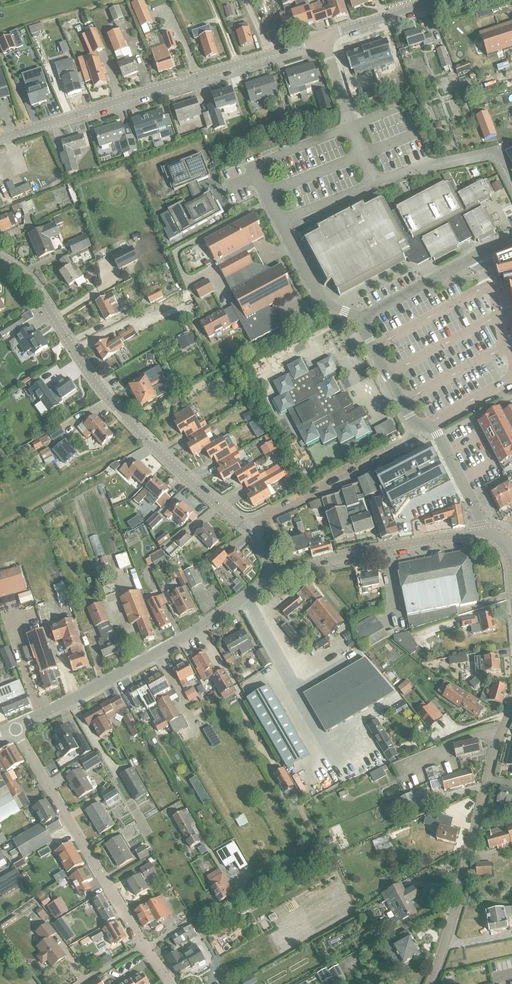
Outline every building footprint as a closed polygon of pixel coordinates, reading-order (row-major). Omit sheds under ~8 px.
[(132,3),(131,4),(134,12),(141,27),(141,28),(146,25),(153,22),(143,0),(131,0),(132,3)] [(262,9),(267,7),(265,0),(258,0),(262,9)] [(292,13),(289,4),(295,2),(294,0),(281,0),(285,13),(279,15),(285,33),(297,29),(295,21),(292,13)] [(292,13),(295,21),(297,29),(326,20),(328,19),(328,18),(327,18),(324,8),(321,9),(319,2),(309,6),(307,0),(302,0),(296,2),(297,4),(295,4),(298,11),(292,13)] [(324,8),(327,18),(328,18),(333,16),(333,18),(346,14),(342,0),(327,0),(329,7),(324,8)] [(109,10),(114,22),(123,18),(118,6),(109,10)] [(229,6),(223,8),(227,18),(232,16),(229,6)] [(73,25),(83,22),(84,26),(92,23),(89,14),(89,11),(80,14),(71,17),(71,18),(73,25)] [(479,33),(487,55),(511,47),(511,22),(479,33)] [(31,35),(32,35),(33,38),(39,36),(38,33),(44,31),(42,24),(42,23),(29,27),(29,28),(31,35)] [(234,27),(240,47),(253,43),(247,23),(234,27)] [(146,25),(141,28),(144,35),(150,33),(146,25)] [(91,26),(83,29),(84,30),(86,34),(90,32),(93,31),(91,26)] [(209,27),(191,32),(193,40),(197,39),(199,38),(206,58),(218,54),(213,39),(211,34),(209,27)] [(93,54),(105,49),(96,30),(93,31),(90,32),(86,34),(84,35),(93,54)] [(117,59),(124,78),(138,73),(129,48),(127,49),(119,30),(108,35),(117,59)] [(405,35),(409,47),(423,42),(424,45),(433,43),(430,35),(423,37),(421,30),(405,35)] [(158,52),(153,54),(158,73),(170,69),(173,69),(169,56),(167,52),(177,49),(172,34),(161,37),(165,47),(157,49),(158,52)] [(0,40),(0,47),(3,54),(16,49),(23,46),(19,37),(12,40),(11,36),(0,40)] [(387,41),(366,47),(374,70),(394,63),(392,58),(387,41)] [(362,51),(346,55),(351,71),(353,70),(355,76),(374,70),(366,47),(361,49),(362,51)] [(451,72),(451,73),(453,72),(453,71),(449,58),(447,58),(444,47),(436,49),(442,69),(444,68),(445,72),(450,70),(451,72)] [(71,60),(56,65),(60,80),(63,79),(68,96),(81,91),(76,75),(71,60)] [(87,63),(80,65),(86,84),(92,81),(94,87),(106,84),(102,69),(99,60),(98,60),(87,63)] [(468,62),(462,65),(465,72),(471,69),(468,62)] [(286,74),(283,75),(290,97),(300,94),(298,88),(318,81),(313,63),(286,72),(286,74)] [(10,97),(1,69),(0,69),(0,100),(10,97)] [(41,69),(22,75),(32,107),(46,102),(44,97),(49,95),(41,69)] [(245,85),(250,99),(262,95),(264,99),(278,94),(272,76),(245,85)] [(475,91),(476,96),(506,88),(504,83),(475,91)] [(216,104),(207,107),(209,113),(214,126),(215,130),(225,126),(220,111),(236,106),(231,89),(213,95),(216,104)] [(325,90),(316,93),(322,112),(331,109),(325,90)] [(174,107),(179,122),(201,115),(196,100),(174,107)] [(133,120),(139,140),(160,133),(159,129),(166,127),(161,111),(133,120)] [(299,112),(294,114),(296,120),(296,121),(297,123),(302,121),(302,119),(301,118),(299,112)] [(209,113),(203,115),(207,128),(210,127),(214,126),(209,113)] [(291,115),(282,118),(284,124),(293,121),(291,115)] [(96,132),(101,148),(120,142),(124,155),(137,151),(133,137),(126,139),(121,124),(96,132)] [(80,149),(86,147),(83,136),(62,142),(66,154),(60,155),(63,166),(65,165),(68,175),(78,172),(74,159),(82,156),(80,149)] [(188,185),(191,192),(198,189),(196,182),(210,177),(201,154),(163,169),(167,180),(169,179),(174,191),(188,185)] [(447,174),(442,177),(444,182),(450,179),(447,174)] [(491,194),(495,192),(494,191),(493,192),(487,181),(488,180),(488,179),(483,182),(481,179),(458,192),(452,180),(448,182),(444,184),(442,180),(395,206),(397,209),(391,213),(414,254),(411,256),(412,259),(419,260),(428,255),(431,260),(433,258),(434,261),(458,248),(457,246),(472,237),(474,241),(477,239),(478,242),(495,233),(494,231),(497,229),(485,208),(482,209),(480,204),(491,198),(493,200),(494,200),(491,194)] [(499,181),(492,185),(495,192),(502,188),(499,181)] [(69,183),(63,186),(65,192),(72,189),(69,183)] [(168,211),(160,215),(167,228),(164,230),(170,241),(222,213),(210,192),(201,196),(198,189),(191,192),(194,200),(186,205),(184,201),(168,210),(168,211)] [(414,254),(391,213),(383,198),(382,199),(378,192),(361,201),(328,218),(316,224),(316,225),(298,234),(302,241),(301,243),(324,286),(332,282),(340,296),(406,261),(405,259),(410,256),(414,254)] [(74,194),(70,196),(75,207),(79,205),(74,194)] [(29,211),(31,210),(27,202),(25,203),(25,201),(11,207),(13,212),(21,209),(24,214),(29,212),(29,211)] [(12,227),(17,225),(12,213),(7,216),(7,215),(0,218),(0,233),(12,227)] [(232,307),(240,321),(251,343),(280,327),(275,318),(274,315),(276,315),(278,315),(278,314),(276,314),(273,308),(271,309),(269,306),(272,304),(281,300),(293,293),(287,282),(286,280),(288,279),(281,265),(273,269),(252,264),(247,253),(252,251),(248,245),(263,237),(257,226),(260,225),(254,214),(204,241),(216,263),(216,262),(232,291),(231,292),(237,302),(231,305),(232,307)] [(59,216),(53,218),(56,225),(63,223),(59,216)] [(29,235),(33,244),(34,243),(40,257),(54,252),(50,243),(49,243),(47,238),(58,233),(54,224),(29,235)] [(138,241),(138,239),(142,238),(140,233),(136,235),(135,234),(132,235),(135,242),(138,241)] [(68,242),(73,254),(91,247),(86,235),(68,242)] [(113,258),(119,269),(138,260),(132,248),(113,258)] [(492,258),(492,260),(493,259),(495,264),(496,267),(495,268),(496,270),(497,269),(498,273),(499,275),(498,275),(499,277),(502,276),(505,285),(509,284),(511,297),(511,251),(492,258)] [(66,257),(60,261),(63,266),(66,270),(61,273),(69,286),(75,282),(78,287),(86,282),(83,277),(79,270),(78,270),(74,264),(72,266),(70,262),(66,257)] [(194,287),(200,299),(214,291),(208,280),(194,287)] [(158,291),(147,296),(151,304),(162,298),(158,291)] [(111,294),(96,302),(106,320),(121,312),(113,297),(117,295),(115,292),(111,294)] [(231,326),(240,321),(232,307),(223,312),(223,311),(200,323),(208,338),(231,326)] [(2,337),(24,323),(20,317),(0,330),(0,334),(2,337)] [(32,326),(14,337),(24,354),(30,350),(34,356),(47,347),(39,334),(37,335),(32,326)] [(120,336),(124,343),(136,335),(132,328),(120,336)] [(197,343),(192,332),(177,340),(182,350),(197,343)] [(116,353),(115,352),(123,347),(119,339),(112,344),(109,338),(95,347),(104,361),(116,353)] [(274,400),(281,414),(287,410),(306,445),(320,438),(323,445),(337,438),(341,445),(354,438),(356,440),(367,434),(360,420),(364,418),(359,408),(348,414),(345,408),(351,405),(344,393),(336,397),(335,394),(340,392),(333,378),(340,374),(331,357),(317,364),(319,368),(317,368),(319,370),(313,373),(312,371),(309,373),(301,359),(287,366),(291,373),(273,383),(280,396),(274,400)] [(129,386),(134,396),(150,387),(148,382),(152,380),(149,375),(129,386)] [(62,401),(62,400),(75,390),(67,379),(49,391),(42,382),(29,391),(33,396),(37,394),(49,412),(61,403),(62,402),(62,401)] [(150,387),(134,396),(140,407),(156,398),(166,393),(160,382),(150,387)] [(236,397),(236,400),(237,403),(241,403),(243,401),(244,398),(242,395),(239,395),(236,397)] [(179,402),(176,396),(171,399),(174,405),(179,402)] [(192,427),(196,434),(206,428),(202,421),(197,424),(188,407),(174,415),(178,421),(175,423),(181,434),(192,427)] [(502,413),(500,408),(476,421),(500,466),(508,482),(511,489),(511,431),(502,413)] [(502,413),(511,431),(511,408),(502,413)] [(252,411),(243,416),(247,422),(255,418),(252,411)] [(84,434),(83,435),(86,439),(92,434),(101,446),(113,436),(95,415),(84,425),(88,430),(84,434)] [(374,429),(377,435),(372,438),(375,443),(380,440),(396,432),(390,420),(374,429)] [(48,433),(53,441),(64,434),(59,427),(48,433)] [(193,456),(205,450),(211,447),(210,446),(205,436),(210,433),(206,428),(196,434),(199,439),(187,445),(193,456)] [(259,428),(254,431),(258,437),(263,434),(259,428)] [(41,445),(51,440),(48,435),(39,440),(39,441),(32,444),(35,450),(42,446),(41,445)] [(211,447),(205,450),(211,459),(222,453),(226,460),(237,453),(233,446),(228,436),(210,446),(211,447)] [(66,440),(53,451),(65,464),(78,453),(66,440)] [(260,448),(265,456),(276,450),(272,441),(260,448)] [(18,451),(21,457),(31,452),(28,446),(18,451)] [(378,475),(375,476),(382,489),(379,490),(382,496),(385,494),(391,507),(396,516),(409,498),(411,497),(417,494),(419,493),(425,490),(443,480),(446,479),(439,465),(438,466),(436,467),(434,463),(436,462),(437,461),(430,448),(427,449),(409,459),(402,462),(401,463),(395,466),(390,468),(384,472),(378,475)] [(40,453),(46,465),(54,461),(48,449),(40,453)] [(229,465),(217,471),(224,482),(235,475),(241,472),(241,471),(244,469),(238,460),(240,458),(237,453),(226,460),(229,465)] [(120,471),(129,480),(133,477),(142,486),(152,475),(138,462),(133,467),(128,462),(120,471)] [(252,478),(256,484),(267,478),(263,471),(258,474),(252,465),(244,469),(241,471),(241,472),(235,475),(241,485),(252,478)] [(267,478),(256,484),(259,490),(247,497),(253,507),(271,497),(265,487),(270,484),(271,486),(289,475),(290,474),(285,467),(267,478)] [(359,481),(366,498),(378,492),(371,476),(359,481)] [(156,479),(134,501),(139,505),(148,496),(151,493),(159,501),(156,504),(161,509),(170,499),(165,494),(168,491),(156,479)] [(499,512),(508,507),(508,506),(511,504),(511,489),(508,482),(497,488),(498,490),(490,495),(499,512)] [(342,493),(322,500),(326,514),(334,541),(374,529),(369,514),(358,485),(353,486),(352,488),(351,488),(350,489),(349,489),(342,492),(342,493)] [(309,504),(312,509),(321,506),(319,500),(309,504)] [(369,503),(382,540),(384,541),(390,539),(392,537),(398,534),(395,524),(390,510),(388,509),(384,511),(380,500),(369,503)] [(193,513),(182,503),(179,507),(175,503),(164,515),(170,519),(174,515),(184,524),(188,519),(192,522),(197,517),(193,513)] [(423,518),(425,525),(451,518),(453,529),(464,526),(461,506),(448,509),(448,510),(432,515),(432,516),(423,518)] [(149,526),(152,530),(163,520),(159,517),(156,514),(146,523),(149,526)] [(278,519),(280,525),(291,520),(289,514),(278,519)] [(141,518),(130,525),(132,529),(143,521),(141,518)] [(296,524),(299,532),(304,531),(302,522),(296,524)] [(195,534),(210,549),(221,539),(206,524),(195,534)] [(175,541),(182,548),(192,539),(185,532),(175,541)] [(306,536),(310,550),(312,557),(332,552),(330,542),(324,543),(323,537),(322,537),(321,532),(312,534),(311,532),(306,534),(306,536)] [(166,534),(157,541),(160,546),(170,539),(166,534)] [(290,556),(310,550),(306,536),(286,542),(290,556)] [(165,551),(172,558),(180,549),(174,543),(168,549),(165,551)] [(220,549),(208,560),(217,570),(223,564),(233,574),(238,568),(244,574),(251,567),(234,548),(226,555),(220,549)] [(149,556),(156,569),(168,564),(161,550),(149,556)] [(402,590),(407,616),(410,630),(458,615),(457,614),(456,606),(460,605),(460,606),(477,603),(468,560),(466,552),(445,557),(445,555),(433,557),(433,559),(398,566),(400,573),(399,573),(402,590)] [(131,565),(127,553),(115,556),(119,569),(131,565)] [(26,591),(19,567),(0,572),(0,598),(26,591)] [(184,573),(192,589),(201,584),(193,568),(184,573)] [(175,572),(182,587),(188,584),(181,569),(175,572)] [(359,576),(362,589),(363,589),(363,594),(369,592),(368,588),(380,585),(378,572),(359,576)] [(57,599),(59,604),(69,601),(63,583),(54,586),(55,592),(56,591),(59,598),(57,599)] [(306,613),(326,637),(344,623),(324,598),(322,600),(310,585),(297,596),(280,610),(286,618),(303,604),(303,603),(307,600),(312,608),(306,613)] [(168,592),(163,595),(168,604),(170,603),(171,606),(174,605),(180,616),(187,613),(189,613),(191,612),(192,610),(194,609),(184,589),(170,595),(168,592)] [(148,618),(149,618),(139,591),(121,598),(131,625),(137,623),(144,641),(155,637),(148,618)] [(30,592),(18,596),(21,604),(33,600),(30,592)] [(168,604),(163,595),(147,603),(161,630),(171,625),(162,607),(168,604)] [(103,650),(101,651),(104,658),(122,650),(101,603),(88,609),(96,628),(97,628),(102,639),(99,640),(103,650)] [(461,619),(463,628),(471,626),(472,635),(482,633),(495,631),(491,613),(479,616),(461,619)] [(77,656),(68,658),(72,671),(87,666),(84,654),(83,654),(80,645),(72,619),(58,624),(58,625),(50,627),(55,642),(63,640),(66,650),(74,648),(77,656)] [(379,623),(378,624),(376,619),(355,631),(357,636),(355,637),(363,651),(388,637),(385,632),(379,623)] [(297,637),(286,623),(281,627),(292,641),(297,637)] [(22,648),(27,663),(36,660),(40,671),(39,672),(45,691),(57,687),(55,679),(59,677),(56,670),(57,670),(49,647),(49,646),(48,646),(42,630),(26,635),(29,645),(22,648)] [(236,635),(224,642),(230,654),(239,649),(242,654),(253,648),(243,631),(236,635)] [(349,632),(342,636),(346,642),(353,637),(349,632)] [(393,636),(394,642),(410,655),(419,650),(409,632),(393,636)] [(353,639),(348,642),(352,647),(356,644),(353,639)] [(272,664),(263,649),(256,653),(264,668),(272,664)] [(204,652),(192,659),(197,668),(196,669),(203,683),(211,679),(217,689),(220,695),(234,688),(227,676),(223,670),(217,674),(213,667),(204,652)] [(228,654),(224,657),(228,664),(233,662),(228,654)] [(449,658),(450,665),(467,663),(466,655),(449,658)] [(498,656),(474,658),(475,675),(485,675),(485,672),(499,671),(498,656)] [(366,657),(303,694),(326,732),(394,692),(366,657)] [(12,658),(5,661),(9,670),(16,667),(12,658)] [(173,670),(183,688),(188,685),(186,680),(194,675),(187,663),(173,670)] [(161,673),(145,682),(150,691),(157,703),(168,697),(169,699),(177,695),(171,685),(169,687),(161,673)] [(475,678),(469,683),(474,689),(480,683),(475,678)] [(19,681),(7,686),(17,711),(30,706),(19,681)] [(406,681),(398,688),(403,695),(412,688),(406,681)] [(445,681),(437,692),(443,696),(442,697),(459,709),(460,707),(478,719),(484,710),(476,704),(478,701),(468,695),(468,696),(451,684),(450,685),(445,681)] [(144,683),(128,692),(137,708),(143,705),(146,710),(148,709),(149,711),(155,721),(156,723),(153,724),(157,732),(160,730),(168,726),(164,719),(155,704),(149,692),(144,683)] [(487,694),(491,695),(490,697),(482,694),(480,700),(488,702),(489,701),(501,704),(506,687),(494,683),(492,690),(490,689),(490,691),(488,691),(487,694)] [(0,689),(0,705),(5,716),(17,711),(7,686),(0,689)] [(268,686),(246,699),(287,769),(308,756),(268,686)] [(190,690),(185,693),(189,702),(195,698),(190,690)] [(213,694),(206,698),(209,703),(216,699),(213,694)] [(100,707),(108,721),(117,716),(116,715),(117,715),(123,718),(134,737),(141,733),(130,714),(129,715),(120,697),(119,697),(100,707)] [(171,727),(170,728),(173,734),(175,733),(176,733),(187,727),(182,717),(180,718),(168,697),(161,701),(156,703),(165,718),(168,724),(169,724),(171,727)] [(418,713),(429,727),(443,717),(431,703),(418,713)] [(83,717),(88,726),(91,724),(99,738),(112,731),(99,708),(83,717)] [(368,726),(389,761),(398,755),(393,747),(377,721),(374,717),(366,722),(368,726)] [(56,744),(63,757),(77,749),(81,756),(90,752),(81,736),(74,740),(66,726),(55,732),(60,742),(56,744)] [(112,738),(117,748),(121,746),(116,736),(112,738)] [(217,739),(210,743),(213,748),(220,744),(217,739)] [(452,746),(455,758),(479,752),(476,740),(452,746)] [(10,793),(13,798),(22,793),(15,780),(13,782),(7,772),(24,762),(14,745),(0,753),(0,776),(10,793)] [(80,761),(86,771),(100,763),(94,753),(80,761)] [(425,770),(429,783),(442,778),(437,766),(425,770)] [(119,775),(135,801),(147,794),(131,768),(119,775)] [(382,768),(371,774),(375,781),(385,775),(382,768)] [(283,769),(273,775),(283,792),(293,786),(283,769)] [(80,770),(66,778),(78,798),(92,790),(97,787),(94,781),(88,784),(80,770)] [(442,780),(430,783),(432,790),(444,787),(445,791),(474,783),(471,770),(447,777),(447,778),(442,779),(442,780)] [(10,793),(0,776),(0,800),(10,793)] [(196,777),(189,781),(203,805),(210,801),(196,777)] [(101,795),(104,799),(106,802),(118,795),(115,792),(113,788),(101,795)] [(511,806),(511,790),(501,788),(497,802),(511,806)] [(392,803),(396,811),(402,808),(404,811),(418,804),(412,792),(392,803)] [(13,798),(10,793),(0,800),(0,819),(2,822),(21,811),(13,798)] [(34,809),(42,824),(43,823),(50,835),(62,828),(47,802),(34,809)] [(86,811),(99,835),(113,827),(99,803),(86,811)] [(173,817),(183,834),(189,831),(187,827),(190,825),(191,827),(195,825),(187,809),(173,817)] [(243,815),(235,819),(240,828),(248,823),(243,815)] [(437,839),(455,844),(459,831),(448,829),(449,825),(451,825),(453,819),(439,815),(437,822),(441,823),(437,839)] [(492,836),(487,838),(490,849),(510,843),(511,847),(511,821),(505,823),(506,826),(490,831),(492,836)] [(43,823),(42,824),(13,841),(17,848),(19,853),(23,859),(53,842),(49,835),(50,835),(43,823)] [(189,831),(183,834),(190,848),(200,842),(191,827),(190,825),(187,827),(189,831)] [(105,845),(119,867),(132,859),(119,837),(105,845)] [(56,852),(55,852),(67,873),(71,871),(83,865),(74,850),(71,843),(61,849),(56,852)] [(234,843),(217,853),(225,867),(235,862),(240,870),(247,866),(234,843)] [(135,851),(140,861),(150,856),(149,854),(153,853),(150,848),(146,850),(143,846),(135,851)] [(203,846),(197,849),(201,855),(206,852),(203,846)] [(314,846),(307,849),(309,854),(316,851),(314,846)] [(48,847),(37,853),(41,858),(51,852),(48,847)] [(17,848),(10,852),(12,857),(19,853),(17,848)] [(154,856),(148,860),(150,864),(157,860),(154,856)] [(476,863),(476,875),(492,875),(492,863),(476,863)] [(140,870),(143,875),(129,883),(136,896),(148,889),(143,882),(156,874),(150,864),(140,870)] [(85,869),(72,877),(78,888),(76,889),(80,897),(84,895),(84,896),(85,895),(85,894),(91,890),(86,883),(92,880),(85,869)] [(0,879),(0,887),(5,895),(23,884),(15,870),(0,879)] [(213,888),(211,889),(219,902),(233,894),(226,882),(221,874),(209,882),(213,888)] [(382,895),(386,902),(390,900),(402,920),(416,912),(409,901),(418,896),(413,887),(404,892),(403,890),(398,892),(395,887),(382,895)] [(92,900),(105,923),(114,918),(101,895),(92,900)] [(45,897),(39,902),(43,907),(49,902),(45,897)] [(46,907),(54,920),(67,913),(59,899),(46,907)] [(156,923),(166,918),(161,910),(165,908),(162,903),(158,904),(156,900),(135,911),(143,928),(149,924),(151,928),(153,928),(156,926),(157,924),(156,923)] [(231,913),(234,920),(248,912),(244,905),(231,913)] [(35,912),(42,920),(47,916),(40,908),(35,912)] [(486,912),(488,923),(489,932),(507,929),(507,927),(508,927),(509,925),(508,923),(507,921),(506,921),(509,921),(508,918),(511,917),(511,908),(486,912)] [(2,929),(16,919),(14,915),(0,925),(0,926),(2,929)] [(195,923),(190,925),(192,929),(197,927),(201,924),(199,920),(195,923)] [(58,921),(53,925),(57,931),(62,927),(58,921)] [(103,929),(111,944),(115,941),(117,943),(126,938),(117,921),(107,927),(103,929)] [(47,960),(52,967),(65,957),(50,938),(55,934),(47,924),(36,933),(43,942),(37,948),(42,953),(37,957),(42,964),(47,960)] [(184,930),(172,937),(177,946),(188,939),(190,941),(197,937),(195,934),(192,929),(190,925),(183,929),(184,930)] [(93,941),(94,943),(104,937),(100,930),(90,936),(90,937),(93,941)] [(403,940),(392,946),(402,965),(421,955),(407,930),(400,934),(403,940)] [(90,937),(81,942),(83,947),(93,941),(90,937)] [(170,965),(176,974),(191,966),(193,968),(205,961),(195,944),(183,951),(178,954),(176,951),(166,956),(171,965),(170,965)] [(108,955),(98,961),(102,967),(112,960),(108,955)] [(336,983),(338,983),(346,979),(338,966),(328,971),(336,983)] [(331,978),(326,969),(317,974),(322,983),(331,978)] [(124,983),(149,983),(142,975),(141,976),(139,973),(124,983)] [(243,983),(253,983),(257,982),(253,974),(241,981),(243,983)]
